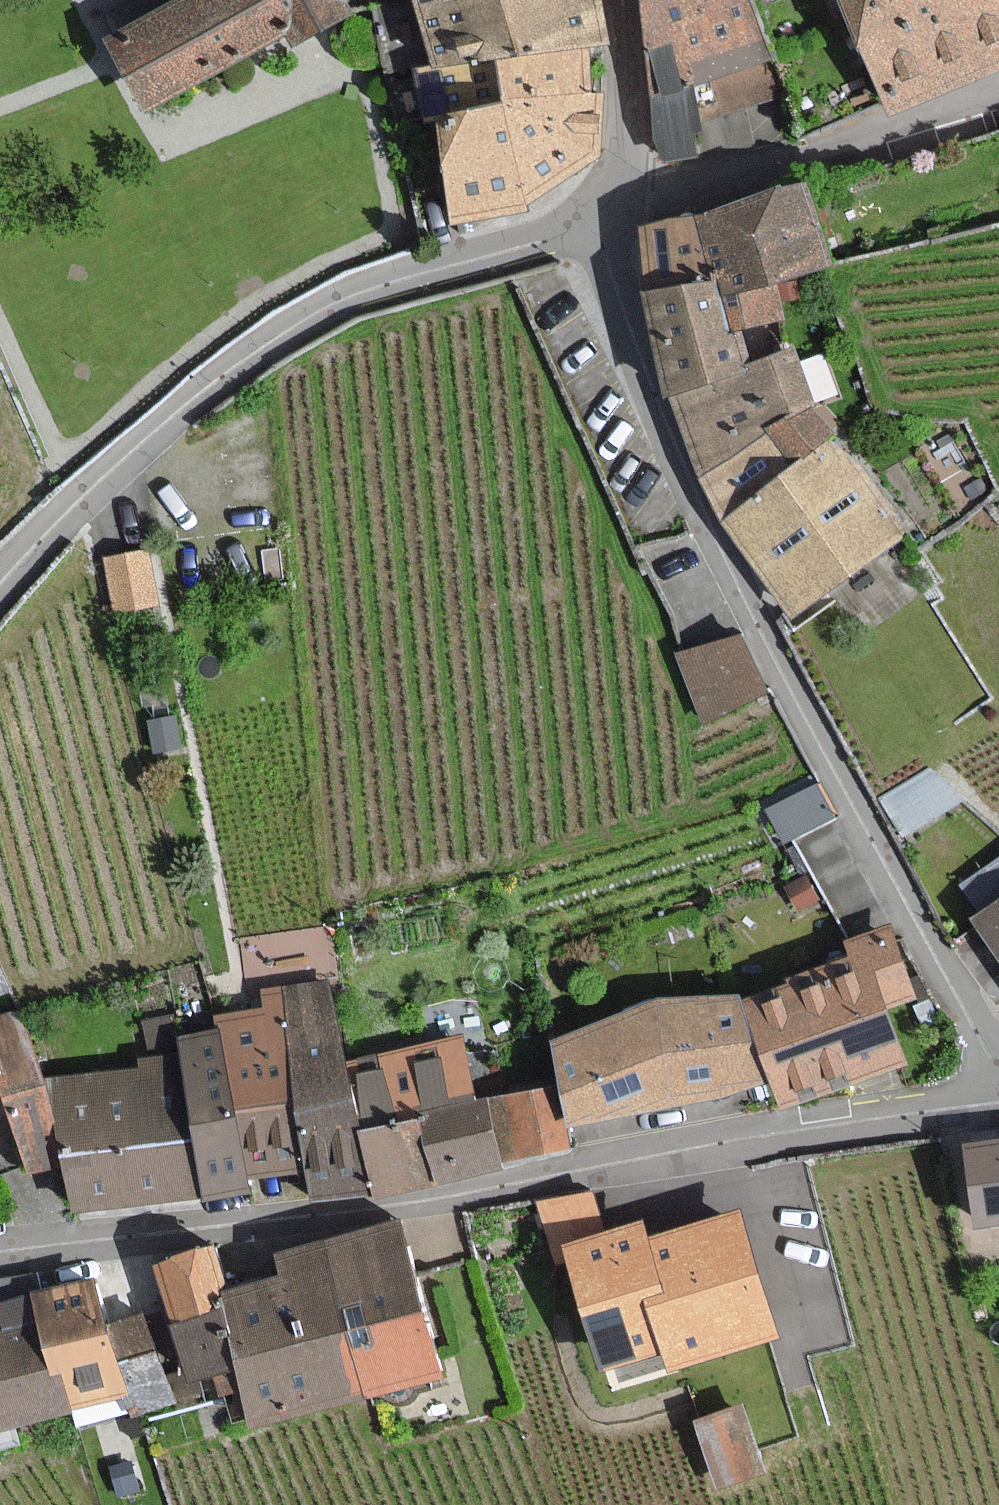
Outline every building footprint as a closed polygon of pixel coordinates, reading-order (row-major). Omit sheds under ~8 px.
[(109,41),(145,107),(289,28),(296,40),(350,11),(344,0),(184,0),(109,41)] [(375,6),(386,72),(416,67),(434,64),(435,72),(494,62),(588,45),(607,42),(598,0),(410,0),(375,6)] [(667,157),(690,153),(686,128),(697,127),(692,86),(710,79),(719,105),(705,110),(710,121),(783,95),(749,0),(644,0),(667,157)] [(864,55),(889,105),(998,61),(998,0),(842,0),(864,55)] [(494,62),(501,100),(591,94),(588,45),(494,62)] [(502,105),(501,100),(494,62),(435,72),(434,64),(416,67),(425,119),(436,117),(502,105)] [(524,200),(595,157),(601,94),(591,94),(501,100),(502,105),(436,117),(455,223),(525,210),(524,200)] [(803,186),(693,215),(711,282),(712,286),(713,289),(714,293),(774,278),(824,265),(803,186)] [(641,229),(641,290),(711,282),(693,215),(641,229)] [(714,293),(724,333),(733,331),(784,317),(774,278),(714,293)] [(712,286),(711,282),(641,290),(665,395),(673,396),(744,372),(742,364),(733,331),(724,333),(714,293),(713,289),(712,286)] [(742,364),(744,372),(673,396),(702,477),(810,407),(791,351),(742,364)] [(830,434),(810,407),(702,477),(719,519),(824,439),(830,434)] [(897,534),(828,444),(824,439),(719,519),(793,614),(897,534)] [(109,561),(117,609),(154,603),(146,555),(109,561)] [(761,692),(739,637),(682,660),(704,715),(761,692)] [(177,745),(172,717),(150,721),(155,749),(177,745)] [(830,816),(815,787),(768,811),(783,840),(830,816)] [(998,958),(998,862),(966,885),(984,911),(972,920),(998,958)] [(815,899),(804,879),(788,888),(799,907),(815,899)] [(749,1000),(781,1100),(899,1062),(881,1007),(911,997),(889,931),(862,939),(869,961),(749,1000)] [(359,1193),(367,1192),(356,1127),(346,1069),(331,981),(277,990),(307,1166),(313,1201),(332,1198),(359,1193)] [(242,1177),(307,1166),(277,990),(262,993),(265,1011),(215,1019),(217,1029),(218,1036),(224,1067),(231,1112),(242,1177)] [(759,1083),(734,999),(657,1004),(556,1044),(574,1117),(759,1083)] [(2,1092),(35,1170),(54,1162),(67,1156),(7,1016),(0,1019),(0,1093),(2,1092)] [(218,1036),(176,1043),(178,1058),(201,1190),(202,1198),(225,1194),(245,1190),(242,1177),(231,1112),(224,1067),(218,1036)] [(471,1108),(461,1050),(346,1069),(356,1127),(471,1108)] [(79,1211),(140,1201),(201,1190),(178,1058),(142,1064),(143,1071),(58,1085),(79,1211)] [(504,1098),(513,1152),(564,1143),(554,1089),(504,1098)] [(498,1171),(487,1105),(471,1108),(356,1127),(367,1192),(367,1194),(438,1182),(498,1171)] [(980,1225),(998,1222),(998,1140),(969,1144),(980,1225)] [(571,1257),(604,1365),(614,1362),(621,1383),(774,1337),(738,1218),(646,1246),(641,1226),(606,1237),(592,1189),(543,1204),(560,1260),(571,1257)] [(394,1227),(320,1247),(358,1392),(432,1372),(394,1227)] [(252,1419),(358,1392),(320,1247),(277,1258),(283,1284),(221,1300),(224,1311),(243,1385),(252,1419)] [(175,1324),(224,1311),(221,1300),(208,1253),(159,1265),(175,1324)] [(108,1326),(96,1283),(31,1300),(51,1376),(63,1373),(72,1406),(77,1423),(123,1411),(130,1409),(118,1364),(108,1326)] [(51,1376),(31,1300),(0,1308),(7,1334),(0,1335),(0,1425),(72,1406),(63,1373),(51,1376)] [(243,1385),(224,1311),(175,1324),(189,1379),(214,1373),(219,1391),(243,1385)] [(152,1355),(142,1317),(108,1326),(118,1364),(152,1355)] [(130,1409),(164,1400),(152,1355),(118,1364),(130,1409)] [(760,1468),(738,1408),(698,1423),(720,1483),(760,1468)]
